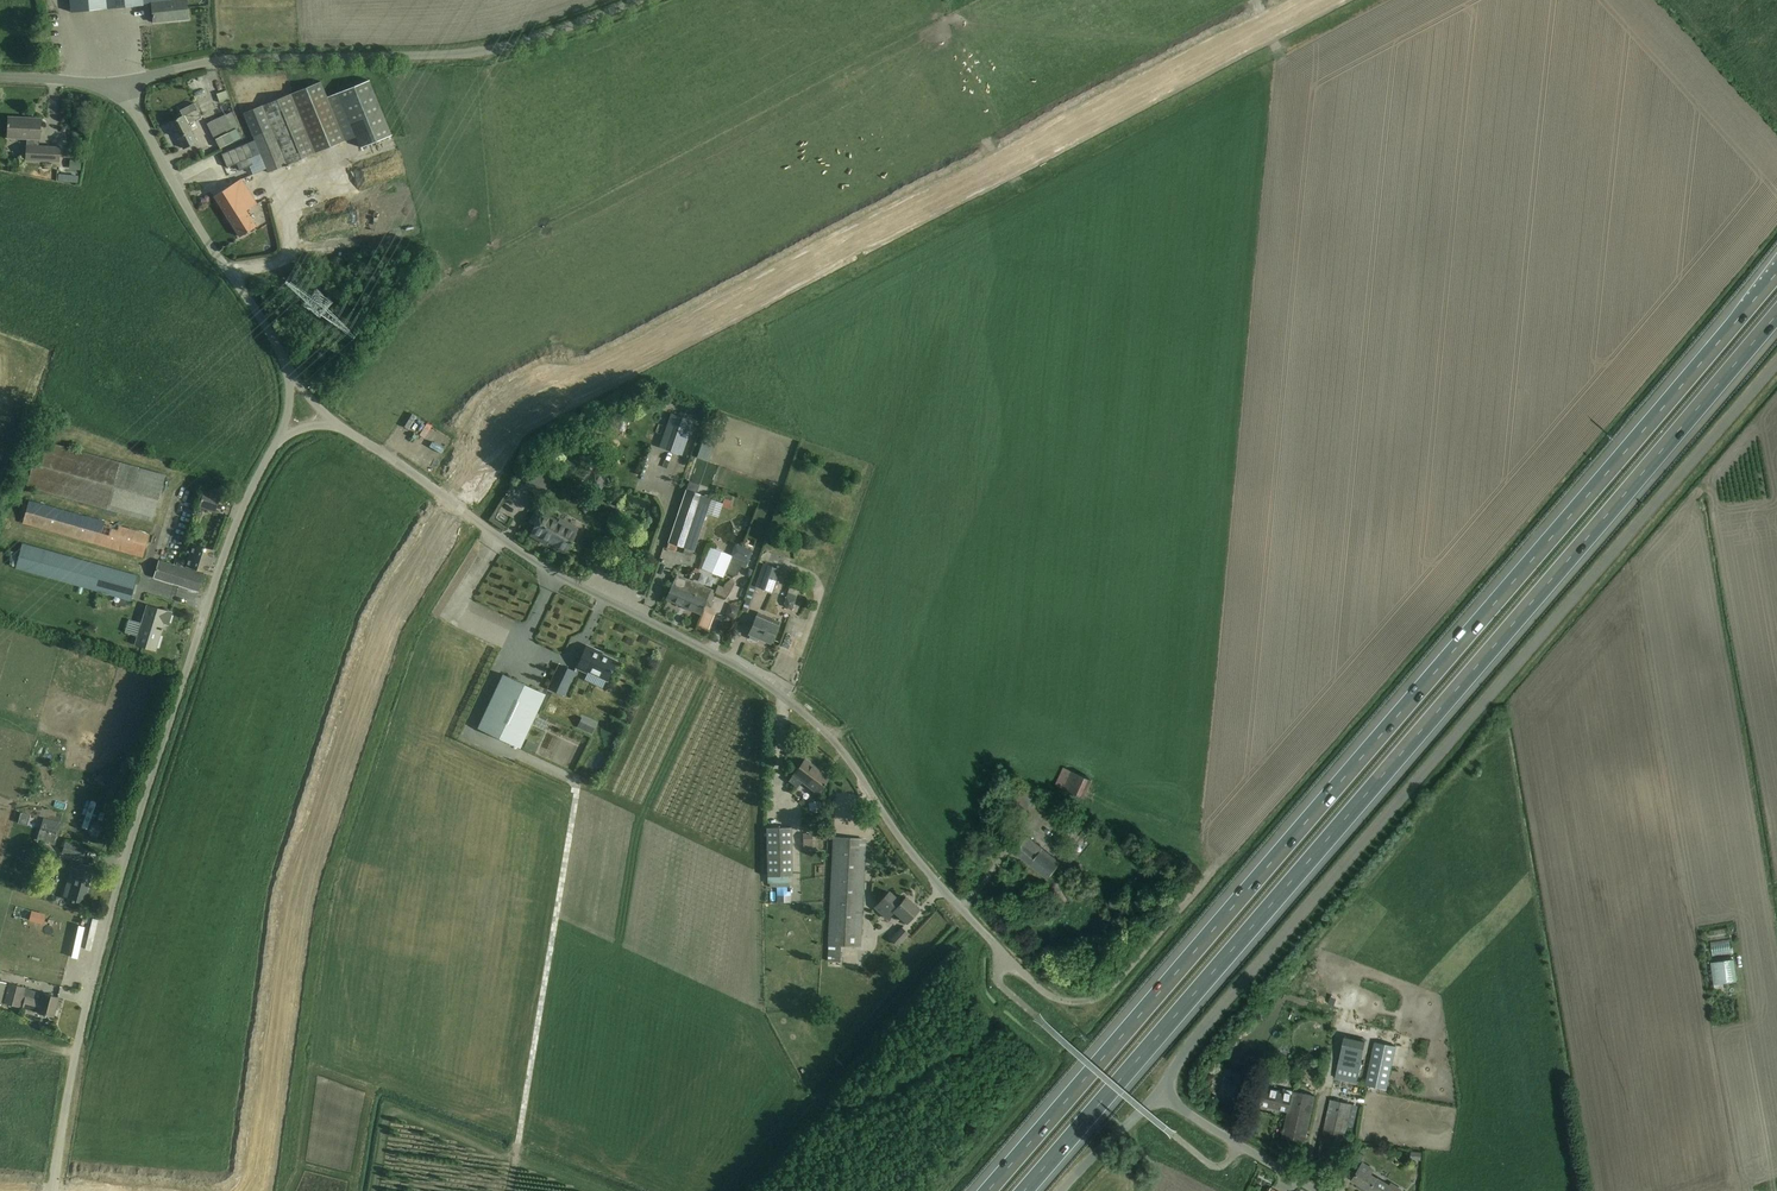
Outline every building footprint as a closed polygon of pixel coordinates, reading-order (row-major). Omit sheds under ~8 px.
[(143,5),(143,0),(71,0),(72,12),(143,5)] [(188,19),(186,0),(144,0),(144,5),(153,4),(155,22),(188,19)] [(230,100),(227,90),(225,91),(220,78),(212,81),(220,103),(230,100)] [(294,92),(244,113),(255,140),(267,169),(268,173),(346,141),(356,137),(361,148),(392,135),(378,100),(369,80),(328,97),(321,81),(294,92)] [(188,124),(202,117),(197,109),(171,122),(184,149),(197,142),(188,124)] [(225,114),(207,123),(220,148),(241,138),(237,129),(239,127),(232,113),(226,116),(225,114)] [(21,119),(21,118),(9,117),(9,123),(8,123),(8,126),(9,126),(8,138),(28,138),(27,160),(60,161),(60,147),(40,146),(41,119),(31,118),(31,119),(21,119)] [(255,140),(222,154),(228,168),(237,164),(240,171),(250,166),(253,174),(267,169),(255,140)] [(257,204),(242,180),(242,179),(239,180),(215,196),(240,237),(257,226),(247,211),(257,204)] [(341,385),(345,388),(349,383),(344,380),(341,385)] [(618,431),(622,412),(613,410),(609,429),(618,431)] [(682,455),(694,421),(671,413),(659,447),(682,455)] [(166,476),(40,440),(27,486),(153,521),(166,476)] [(605,464),(594,486),(601,490),(613,468),(605,464)] [(531,472),(525,469),(515,486),(523,490),(524,487),(537,494),(536,496),(541,499),(552,480),(533,469),(531,472)] [(687,490),(668,543),(693,551),(711,499),(710,499),(713,489),(693,483),(690,491),(687,490)] [(221,495),(209,492),(205,490),(200,506),(215,511),(221,495)] [(150,535),(84,516),(28,501),(23,522),(144,556),(150,535)] [(542,515),(536,512),(531,521),(536,524),(532,532),(566,551),(576,534),(542,514),(542,515)] [(138,576),(46,550),(22,544),(16,567),(132,600),(138,576)] [(191,557),(189,566),(191,567),(196,568),(208,572),(214,550),(203,547),(196,544),(191,557)] [(736,544),(731,556),(733,557),(733,558),(743,562),(748,564),(753,550),(736,544)] [(731,556),(710,547),(701,568),(724,577),(726,573),(735,576),(738,575),(743,562),(733,558),(733,557),(731,556)] [(204,574),(193,570),(184,568),(177,566),(160,560),(155,578),(188,587),(199,591),(204,574)] [(179,560),(177,566),(184,568),(186,562),(179,560)] [(756,586),(773,592),(781,570),(764,563),(756,586)] [(677,574),(672,587),(667,598),(701,613),(706,602),(711,589),(677,574)] [(718,585),(714,592),(727,598),(731,594),(736,583),(732,578),(725,583),(723,587),(718,585)] [(749,591),(745,601),(752,604),(755,593),(749,591)] [(788,592),(786,597),(796,600),(798,595),(788,592)] [(784,603),(786,607),(792,609),(796,600),(786,597),(784,603)] [(664,608),(697,622),(700,613),(668,599),(664,608)] [(172,613),(161,609),(148,605),(136,644),(156,650),(162,628),(159,627),(160,621),(168,624),(172,613)] [(756,617),(749,633),(751,634),(750,638),(757,641),(760,638),(771,643),(778,626),(780,621),(758,612),(756,617)] [(568,667),(584,630),(555,617),(546,636),(561,642),(553,661),(568,667)] [(708,636),(714,622),(702,617),(696,631),(708,636)] [(786,656),(790,644),(784,643),(780,655),(786,656)] [(578,666),(608,680),(617,661),(602,654),(597,652),(597,651),(587,646),(578,666)] [(564,698),(574,676),(558,668),(548,691),(564,698)] [(503,674),(478,727),(521,747),(546,694),(503,674)] [(798,786),(802,781),(818,792),(824,785),(825,786),(826,784),(825,783),(829,778),(805,759),(798,769),(790,780),(798,786)] [(1083,798),(1091,780),(1063,767),(1055,784),(1083,798)] [(819,797),(808,800),(811,813),(822,811),(819,797)] [(55,845),(57,836),(61,824),(44,819),(41,830),(45,831),(42,841),(55,845)] [(767,828),(768,876),(792,876),(791,827),(767,828)] [(813,833),(803,833),(804,850),(813,849),(813,833)] [(1027,836),(1022,842),(1014,852),(1047,878),(1060,863),(1027,836)] [(834,838),(834,850),(828,961),(840,962),(841,945),(860,946),(865,839),(834,838)] [(86,848),(66,843),(63,852),(83,858),(86,848)] [(93,867),(82,864),(74,862),(70,874),(77,876),(70,899),(73,900),(73,901),(75,901),(75,900),(83,903),(93,867)] [(1078,897),(1073,889),(1064,895),(1070,903),(1078,897)] [(912,903),(913,903),(906,897),(901,902),(889,892),(881,901),(875,907),(887,918),(894,911),(907,922),(911,918),(919,909),(919,908),(918,909),(912,903)] [(62,903),(60,909),(76,915),(79,910),(62,903)] [(902,928),(891,940),(898,945),(908,934),(902,928)] [(1710,960),(1728,959),(1728,947),(1710,948),(1710,960)] [(1722,982),(1735,980),(1733,959),(1711,961),(1714,992),(1723,991),(1722,982)] [(25,987),(10,984),(5,1003),(20,1007),(25,987)] [(26,997),(23,1008),(42,1013),(54,1016),(59,997),(47,994),(43,993),(41,1001),(26,997)] [(1364,1041),(1343,1037),(1335,1078),(1356,1082),(1364,1041)] [(1395,1046),(1374,1042),(1365,1084),(1385,1089),(1395,1046)] [(1283,1091),(1275,1089),(1264,1087),(1260,1105),(1288,1111),(1282,1137),(1304,1142),(1315,1095),(1284,1088),(1283,1091)] [(1330,1099),(1320,1144),(1317,1156),(1338,1161),(1351,1104),(1330,1099)] [(1347,1171),(1354,1176),(1352,1179),(1371,1190),(1400,1190),(1401,1189),(1390,1183),(1389,1186),(1369,1174),(1373,1169),(1362,1163),(1364,1160),(1361,1158),(1363,1155),(1355,1151),(1347,1171)] [(1420,1159),(1421,1151),(1410,1151),(1410,1158),(1420,1159)]
